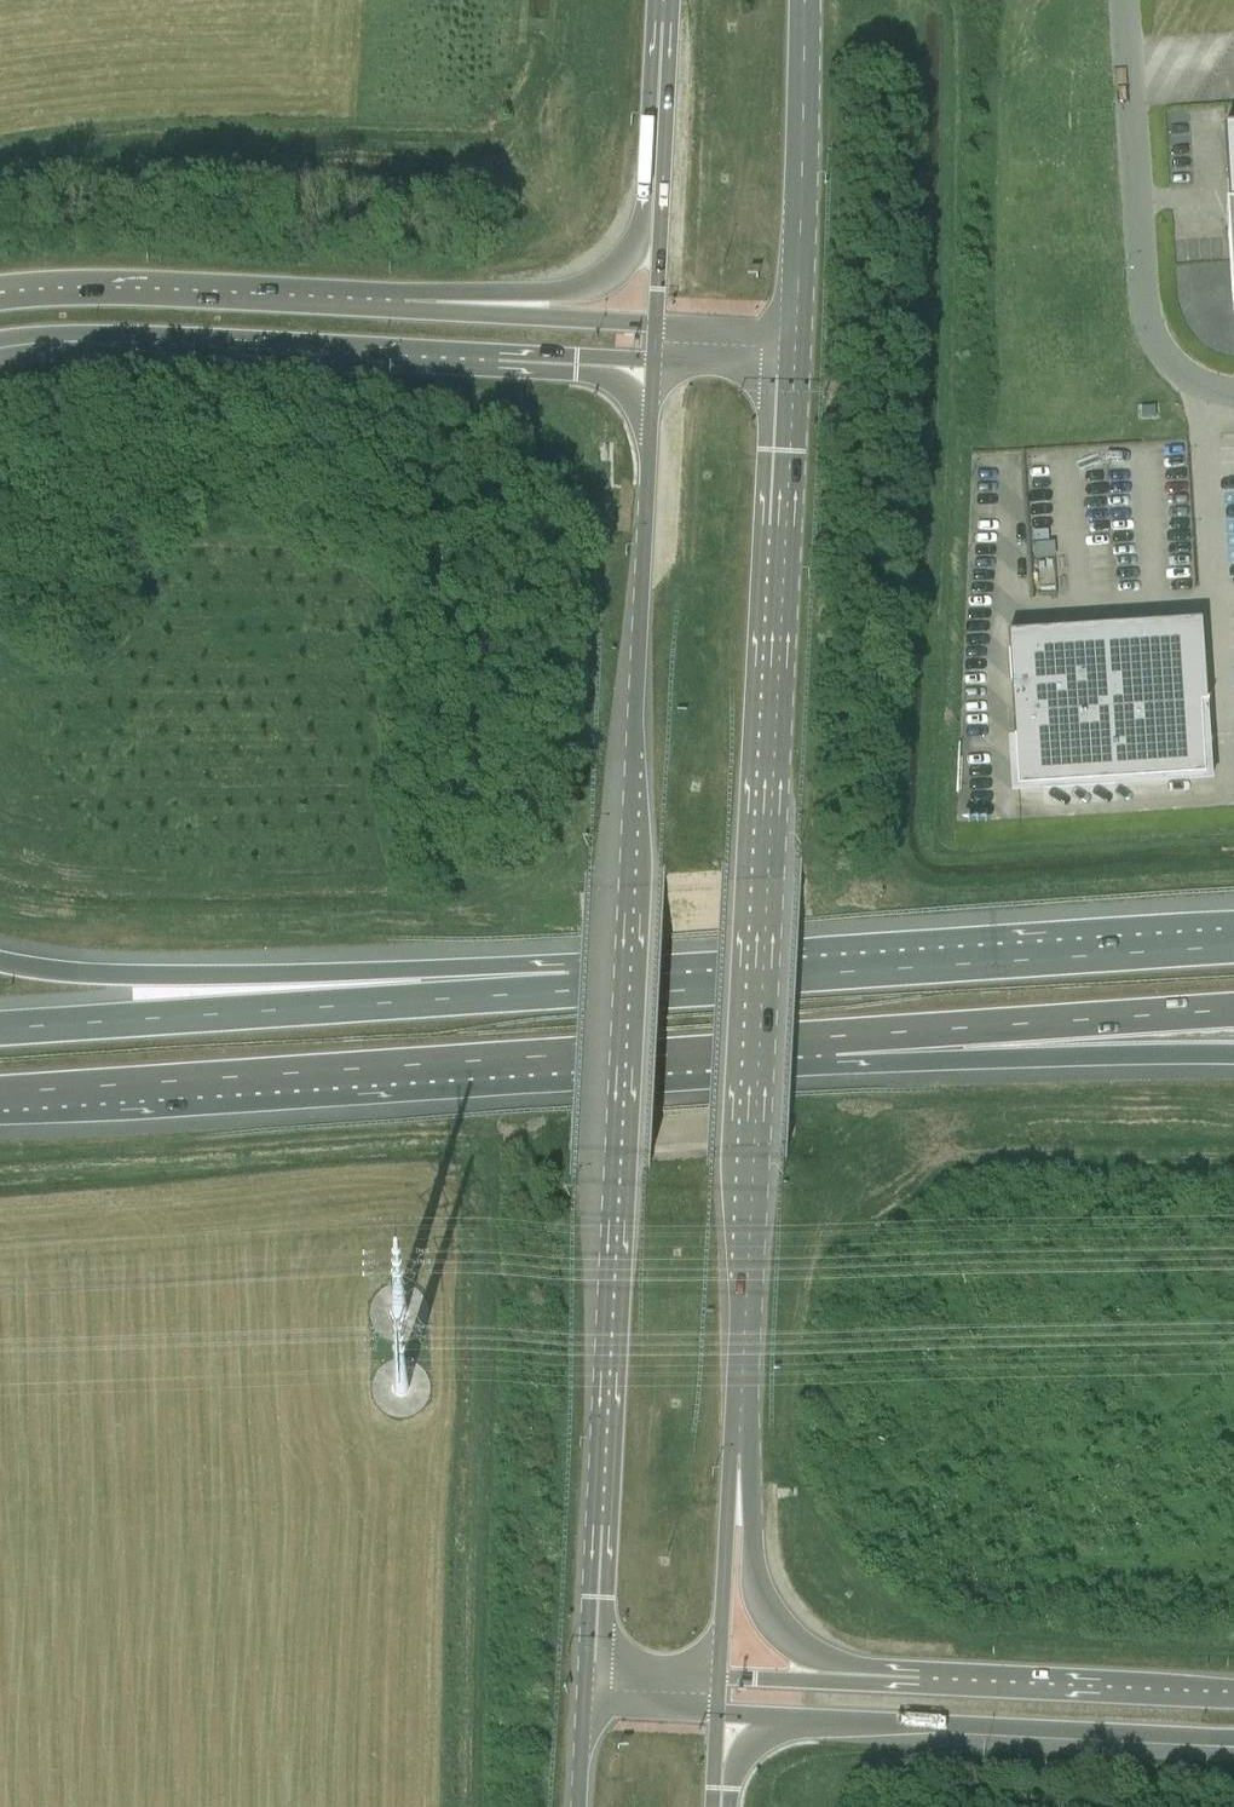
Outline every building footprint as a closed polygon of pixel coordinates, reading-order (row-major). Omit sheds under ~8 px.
[(1224,130),(1229,207),(1226,207),(1228,237),(1233,314),(1233,129),(1224,130)] [(1198,621),(1035,632),(1008,634),(1018,790),(1189,779),(1186,729),(1191,729),(1190,713),(1185,714),(1184,707),(1207,705),(1209,705),(1202,621),(1198,621)] [(391,1312),(390,1313),(391,1315),(391,1317),(392,1318),(393,1319),(395,1321),(396,1321),(398,1322),(400,1322),(401,1321),(403,1321),(405,1320),(406,1318),(407,1317),(407,1315),(407,1314),(407,1312),(407,1310),(406,1309),(405,1307),(404,1306),(402,1305),(401,1305),(399,1305),(397,1305),(396,1305),(394,1306),(393,1307),(392,1308),(391,1310),(391,1312)] [(393,1387),(392,1389),(393,1391),(393,1392),(394,1394),(395,1395),(397,1396),(398,1397),(400,1397),(401,1397),(403,1397),(405,1396),(406,1395),(407,1394),(408,1392),(409,1391),(409,1389),(409,1387),(408,1386),(408,1384),(407,1383),(405,1382),(404,1381),(402,1381),(400,1381),(398,1381),(397,1382),(395,1383),(394,1384),(393,1385),(393,1387)]
